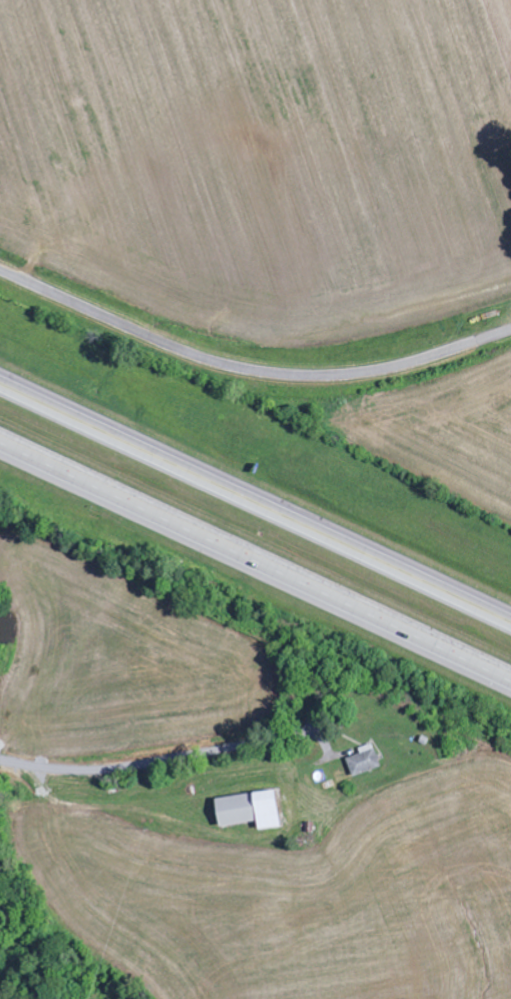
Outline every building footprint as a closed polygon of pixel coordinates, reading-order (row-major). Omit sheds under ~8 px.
[(381,771),(376,745),(360,749),(362,756),(349,759),(353,777),(381,771)] [(217,801),(222,829),(259,823),(261,832),(283,829),(278,792),(217,801)]
